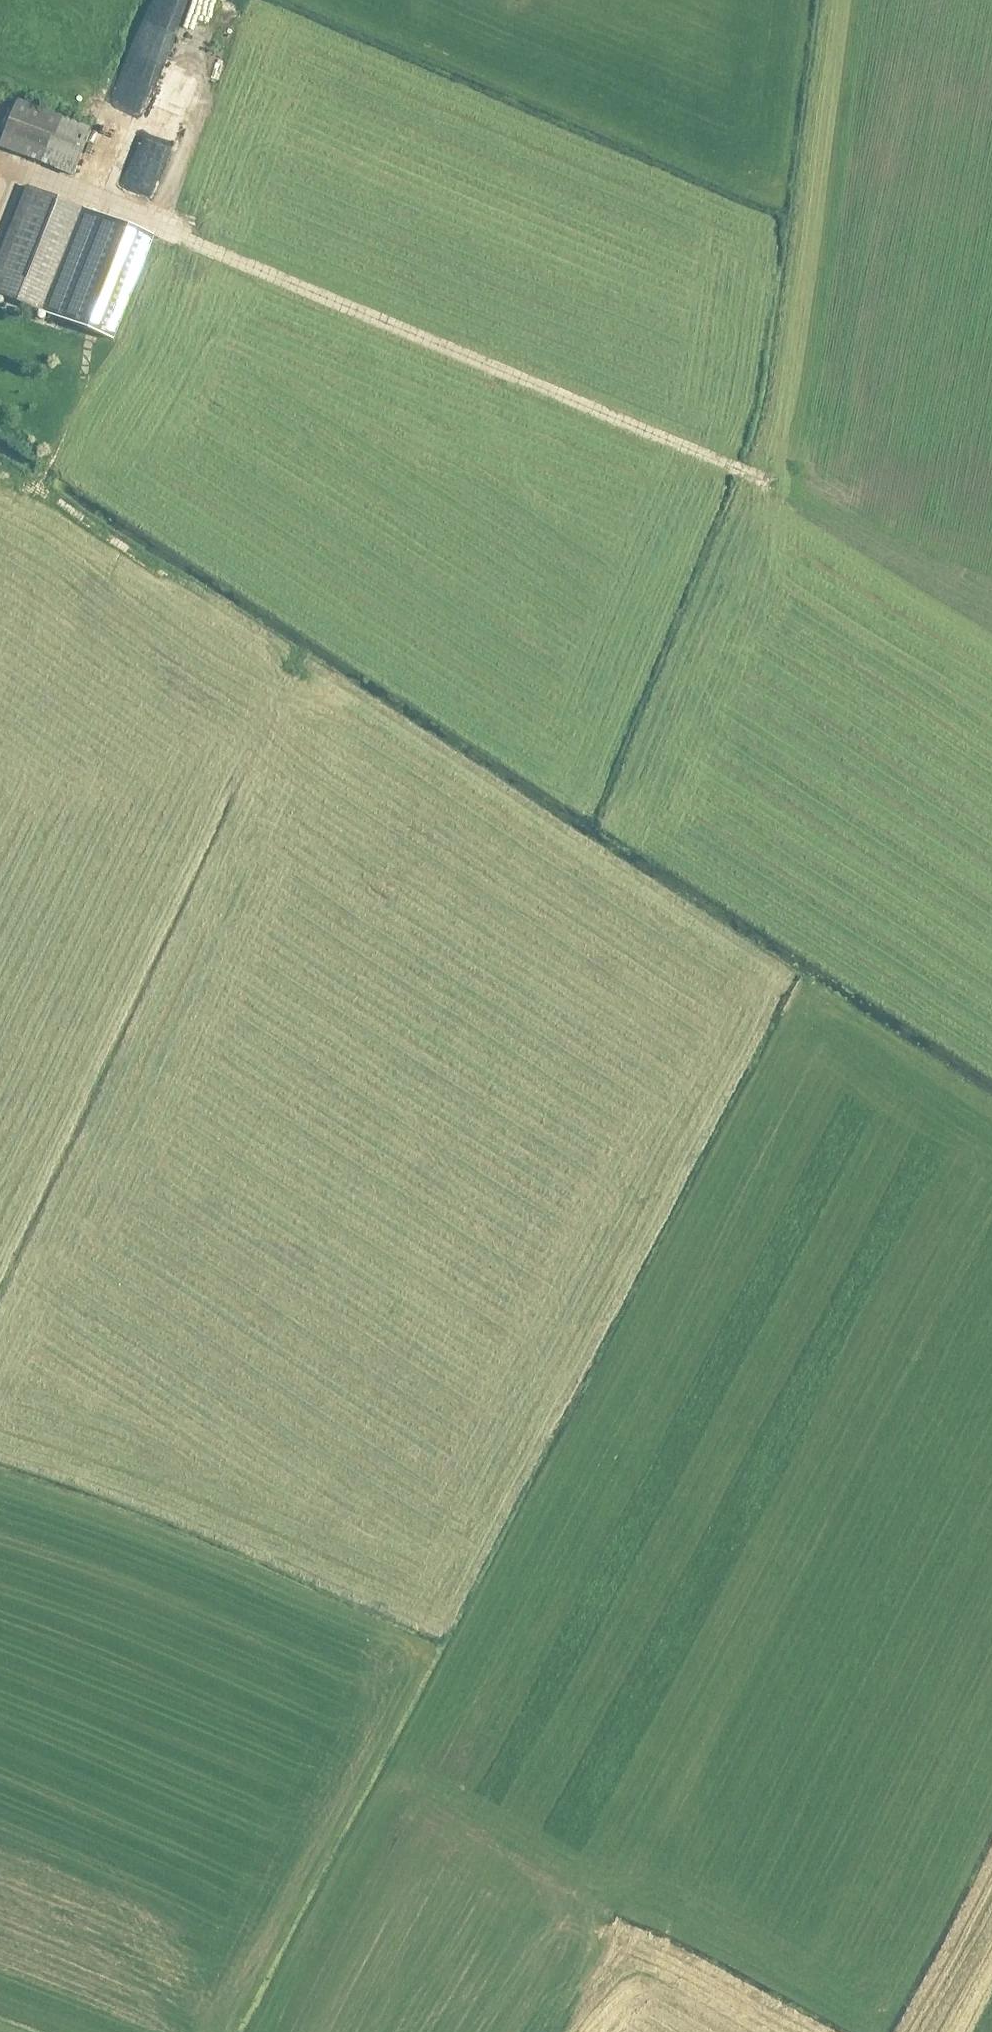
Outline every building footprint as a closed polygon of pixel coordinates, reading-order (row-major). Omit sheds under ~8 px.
[(148,11),(114,101),(135,109),(169,19),(148,11)] [(200,110),(208,94),(189,85),(182,101),(200,110)] [(0,145),(0,147),(73,175),(91,130),(17,101),(0,145)] [(106,121),(125,130),(132,117),(113,108),(106,121)] [(48,315),(112,341),(153,238),(26,188),(0,254),(0,297),(48,315)]
